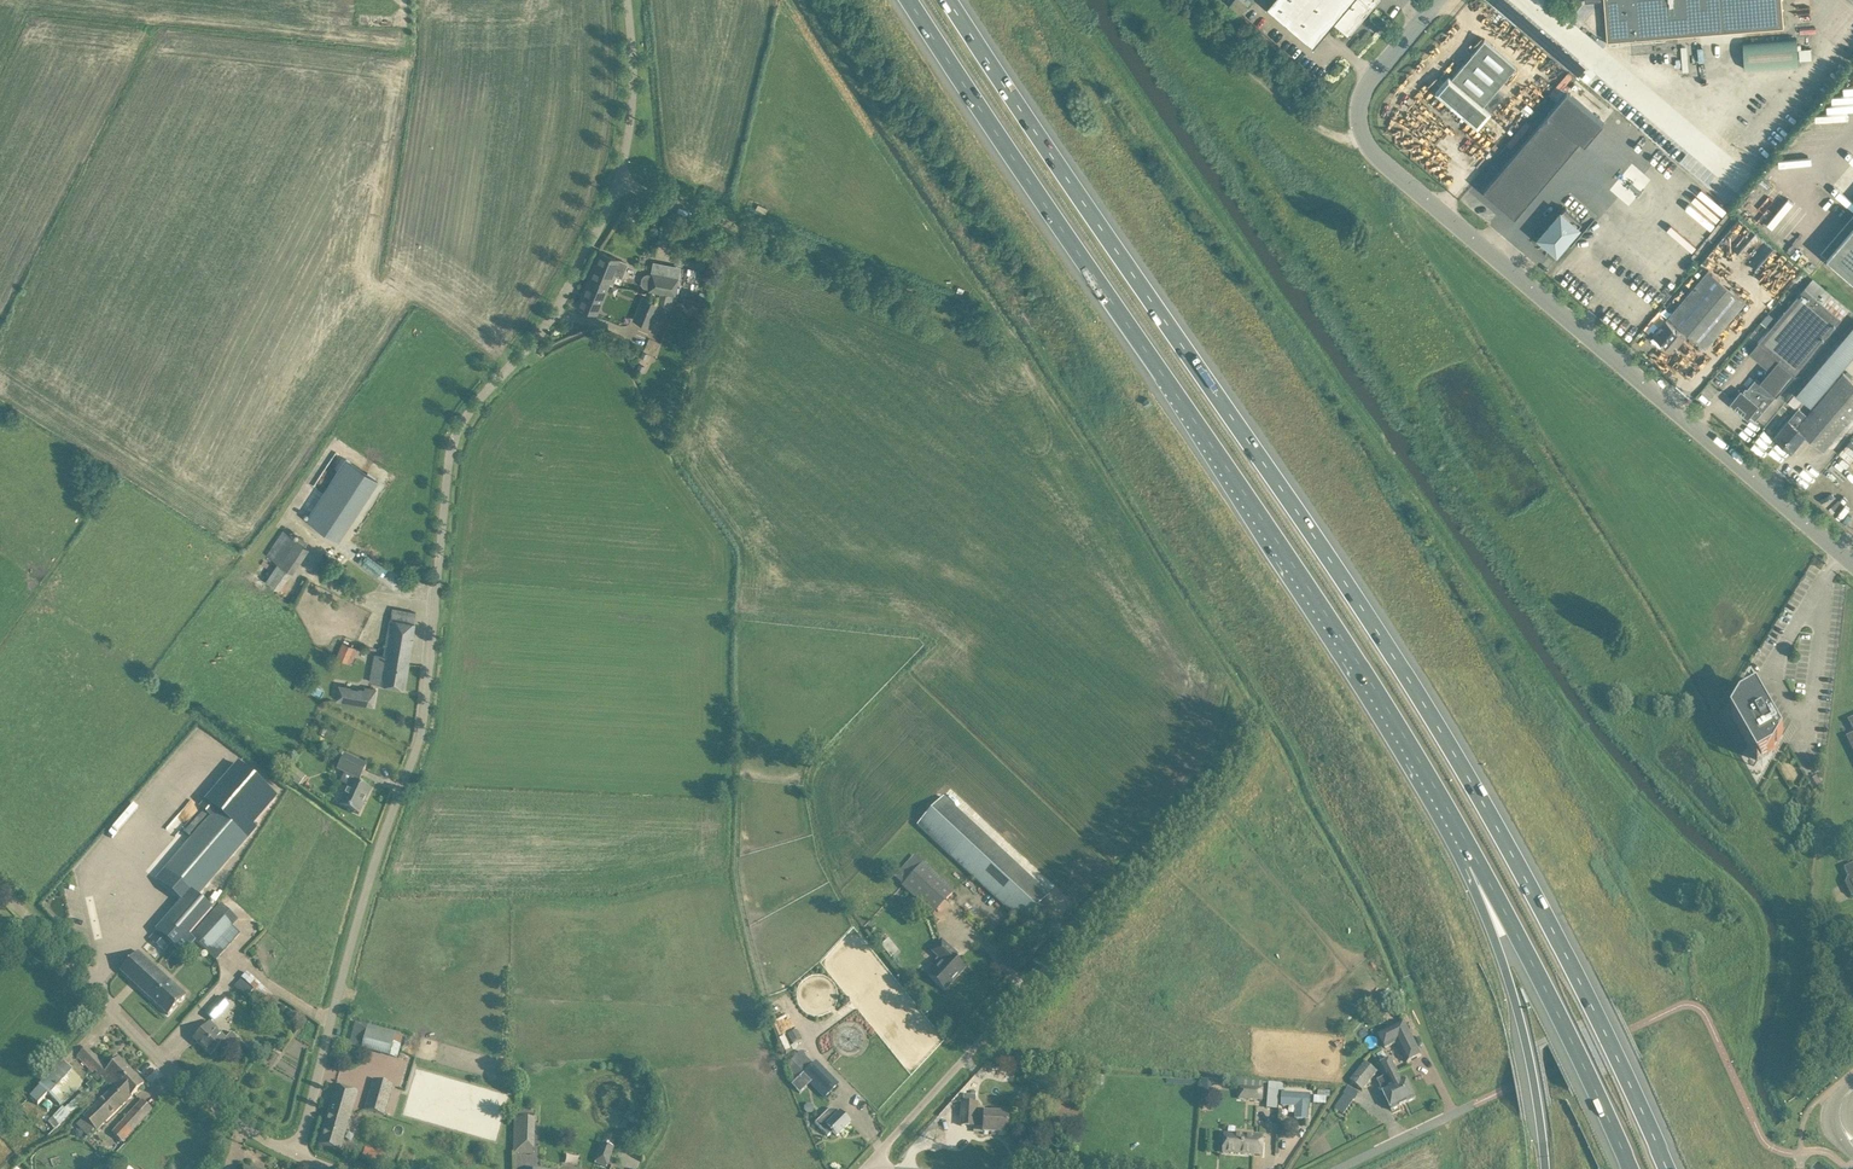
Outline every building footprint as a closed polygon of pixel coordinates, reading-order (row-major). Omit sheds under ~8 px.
[(1250,0),(1227,0),(1225,2),(1238,13),(1250,0)] [(1349,35),(1379,0),(1272,0),(1268,5),(1314,45),(1334,22),(1349,35)] [(1606,40),(1629,39),(1784,26),(1782,0),(1603,0),(1606,40)] [(1797,37),(1743,42),(1745,68),(1799,64),(1797,37)] [(1449,74),(1436,90),(1479,125),(1491,110),(1490,109),(1504,94),(1497,88),(1516,65),(1494,46),(1485,38),(1452,77),(1449,74)] [(1548,113),(1484,188),(1515,215),(1579,139),(1585,144),(1603,122),(1567,91),(1548,113)] [(1314,106),(1318,101),(1313,97),(1309,101),(1314,106)] [(1775,195),(1753,226),(1762,232),(1767,225),(1776,231),(1784,220),(1787,222),(1795,209),(1775,195)] [(1582,221),(1565,207),(1540,236),(1545,240),(1543,242),(1551,249),(1553,247),(1557,251),(1582,221)] [(1827,256),(1852,278),(1852,226),(1827,256)] [(1739,229),(1727,233),(1730,242),(1742,239),(1739,229)] [(704,241),(701,251),(716,256),(721,239),(711,236),(709,243),(704,241)] [(600,251),(590,275),(608,282),(610,283),(615,271),(623,274),(627,262),(619,258),(600,251)] [(660,292),(671,295),(671,294),(675,295),(679,276),(652,270),(651,273),(647,272),(644,274),(642,275),(641,282),(642,285),(644,286),(648,287),(647,289),(660,292)] [(1677,306),(1669,315),(1706,346),(1707,346),(1723,327),(1745,301),(1720,280),(1711,272),(1708,270),(1677,306)] [(596,312),(608,282),(590,275),(578,305),(596,312)] [(1793,373),(1840,318),(1849,307),(1812,276),(1804,287),(1757,342),(1749,352),(1770,369),(1760,380),(1757,377),(1735,402),(1755,419),(1764,409),(1783,388),(1794,373),(1793,373)] [(708,293),(700,291),(698,298),(706,300),(708,293)] [(669,309),(672,295),(659,293),(658,299),(660,300),(658,306),(669,309)] [(648,325),(658,302),(641,295),(631,318),(648,325)] [(1685,335),(1666,318),(1654,333),(1662,340),(1663,339),(1666,341),(1665,343),(1673,349),(1685,335)] [(642,372),(644,365),(639,363),(636,369),(642,372)] [(1797,375),(1804,381),(1810,374),(1804,369),(1803,369),(1797,375)] [(1775,436),(1791,450),(1805,434),(1824,450),(1832,441),(1852,416),(1852,380),(1844,372),(1807,415),(1799,407),(1788,420),(1782,426),(1775,436)] [(378,480),(378,479),(346,458),(306,518),(330,534),(369,474),(378,480)] [(301,542),(284,529),(267,554),(278,562),(266,580),(278,589),(291,571),(293,573),(308,548),(306,546),(308,543),(304,539),(301,542)] [(416,622),(415,622),(417,611),(392,607),(384,655),(374,653),(368,680),(376,682),(379,683),(405,687),(416,622)] [(343,641),(336,656),(336,657),(351,663),(357,647),(343,641)] [(1741,700),(1731,715),(1758,761),(1774,752),(1783,737),(1752,681),(1741,700)] [(345,686),(343,700),(374,705),(376,686),(365,685),(365,688),(345,686)] [(366,766),(355,760),(344,755),(338,770),(345,773),(341,782),(349,786),(339,805),(348,810),(359,815),(371,790),(358,784),(366,766)] [(157,932),(150,939),(163,951),(170,944),(179,952),(184,956),(196,942),(191,937),(190,936),(203,922),(213,910),(197,897),(249,837),(256,828),(253,824),(276,797),(238,764),(201,808),(211,817),(166,871),(190,892),(181,902),(156,931),(157,932)] [(287,777),(299,786),(306,777),(294,767),(287,777)] [(1077,793),(1076,807),(1087,807),(1088,793),(1077,793)] [(918,825),(916,827),(969,875),(1013,915),(1021,923),(1048,894),(1047,894),(944,797),(918,825)] [(895,877),(933,915),(955,892),(924,863),(917,870),(908,862),(895,877)] [(1845,869),(1849,877),(1848,878),(1846,885),(1852,896),(1852,897),(1852,865),(1845,869)] [(204,923),(191,937),(196,942),(216,960),(241,933),(216,910),(204,923)] [(935,968),(928,975),(935,983),(944,991),(965,969),(952,957),(956,953),(947,945),(942,941),(931,952),(937,958),(942,962),(935,968)] [(168,1015),(176,1007),(186,996),(138,952),(120,971),(168,1015)] [(261,1009),(273,996),(247,972),(241,979),(254,991),(248,997),(261,1009)] [(213,1021),(229,1004),(221,997),(206,1014),(213,1021)] [(216,1022),(220,1026),(238,1007),(234,1003),(216,1022)] [(1422,1056),(1404,1022),(1379,1035),(1386,1049),(1397,1043),(1408,1063),(1422,1056)] [(355,1023),(349,1046),(361,1049),(360,1050),(389,1058),(389,1057),(397,1059),(403,1035),(355,1023)] [(231,1033),(225,1040),(217,1031),(214,1034),(207,1027),(195,1040),(211,1055),(224,1041),(228,1046),(236,1037),(231,1033)] [(802,1039),(797,1030),(788,1034),(793,1044),(802,1039)] [(256,1058),(261,1051),(255,1047),(250,1054),(256,1058)] [(105,1069),(106,1067),(86,1048),(77,1056),(92,1073),(95,1071),(114,1091),(115,1089),(132,1073),(119,1059),(107,1071),(105,1069)] [(825,1098),(839,1084),(814,1060),(801,1075),(825,1098)] [(1416,1099),(1410,1088),(1406,1080),(1402,1082),(1392,1060),(1380,1066),(1385,1077),(1388,1076),(1396,1093),(1399,1092),(1401,1097),(1400,1098),(1404,1105),(1416,1099)] [(38,1089),(30,1097),(39,1106),(49,1095),(60,1106),(83,1081),(62,1062),(37,1088),(38,1089)] [(1362,1091),(1377,1072),(1365,1062),(1350,1082),(1362,1091)] [(131,1096),(135,1093),(144,1085),(132,1073),(115,1089),(85,1118),(78,1126),(87,1136),(95,1129),(97,1131),(132,1097),(131,1096)] [(1102,1076),(1092,1075),(1091,1083),(1101,1084),(1102,1076)] [(1392,1111),(1404,1105),(1400,1098),(1401,1097),(1399,1092),(1396,1093),(1388,1076),(1385,1077),(1381,1079),(1377,1081),(1382,1092),(1392,1111)] [(93,1093),(99,1086),(92,1080),(86,1086),(93,1093)] [(384,1115),(393,1086),(374,1080),(366,1110),(384,1115)] [(1211,1098),(1212,1080),(1202,1080),(1202,1097),(1211,1098)] [(319,1146),(340,1152),(348,1125),(351,1126),(353,1121),(350,1120),(358,1093),(336,1086),(319,1146)] [(1263,1102),(1264,1088),(1252,1087),(1251,1101),(1263,1102)] [(1344,1115),(1358,1094),(1348,1087),(1344,1093),(1344,1094),(1335,1109),(1344,1115)] [(1310,1095),(1283,1093),(1283,1106),(1297,1107),(1296,1119),(1308,1119),(1310,1095)] [(976,1104),(976,1095),(963,1095),(962,1104),(976,1104)] [(112,1134),(123,1143),(152,1110),(141,1101),(112,1134)] [(975,1115),(976,1104),(962,1104),(961,1127),(974,1127),(974,1126),(983,1126),(983,1133),(1007,1134),(1007,1122),(1008,1115),(984,1114),(984,1116),(975,1115)] [(840,1113),(839,1114),(837,1111),(834,1110),(830,1110),(827,1111),(815,1123),(828,1137),(833,1132),(837,1136),(850,1124),(840,1113)] [(533,1155),(534,1118),(514,1118),(512,1154),(533,1155)] [(24,1154),(47,1133),(39,1125),(17,1146),(24,1154)] [(1225,1134),(1223,1153),(1263,1156),(1264,1137),(1225,1134)] [(602,1144),(595,1164),(607,1168),(614,1148),(602,1144)] [(362,1157),(384,1166),(388,1156),(366,1148),(362,1157)]
